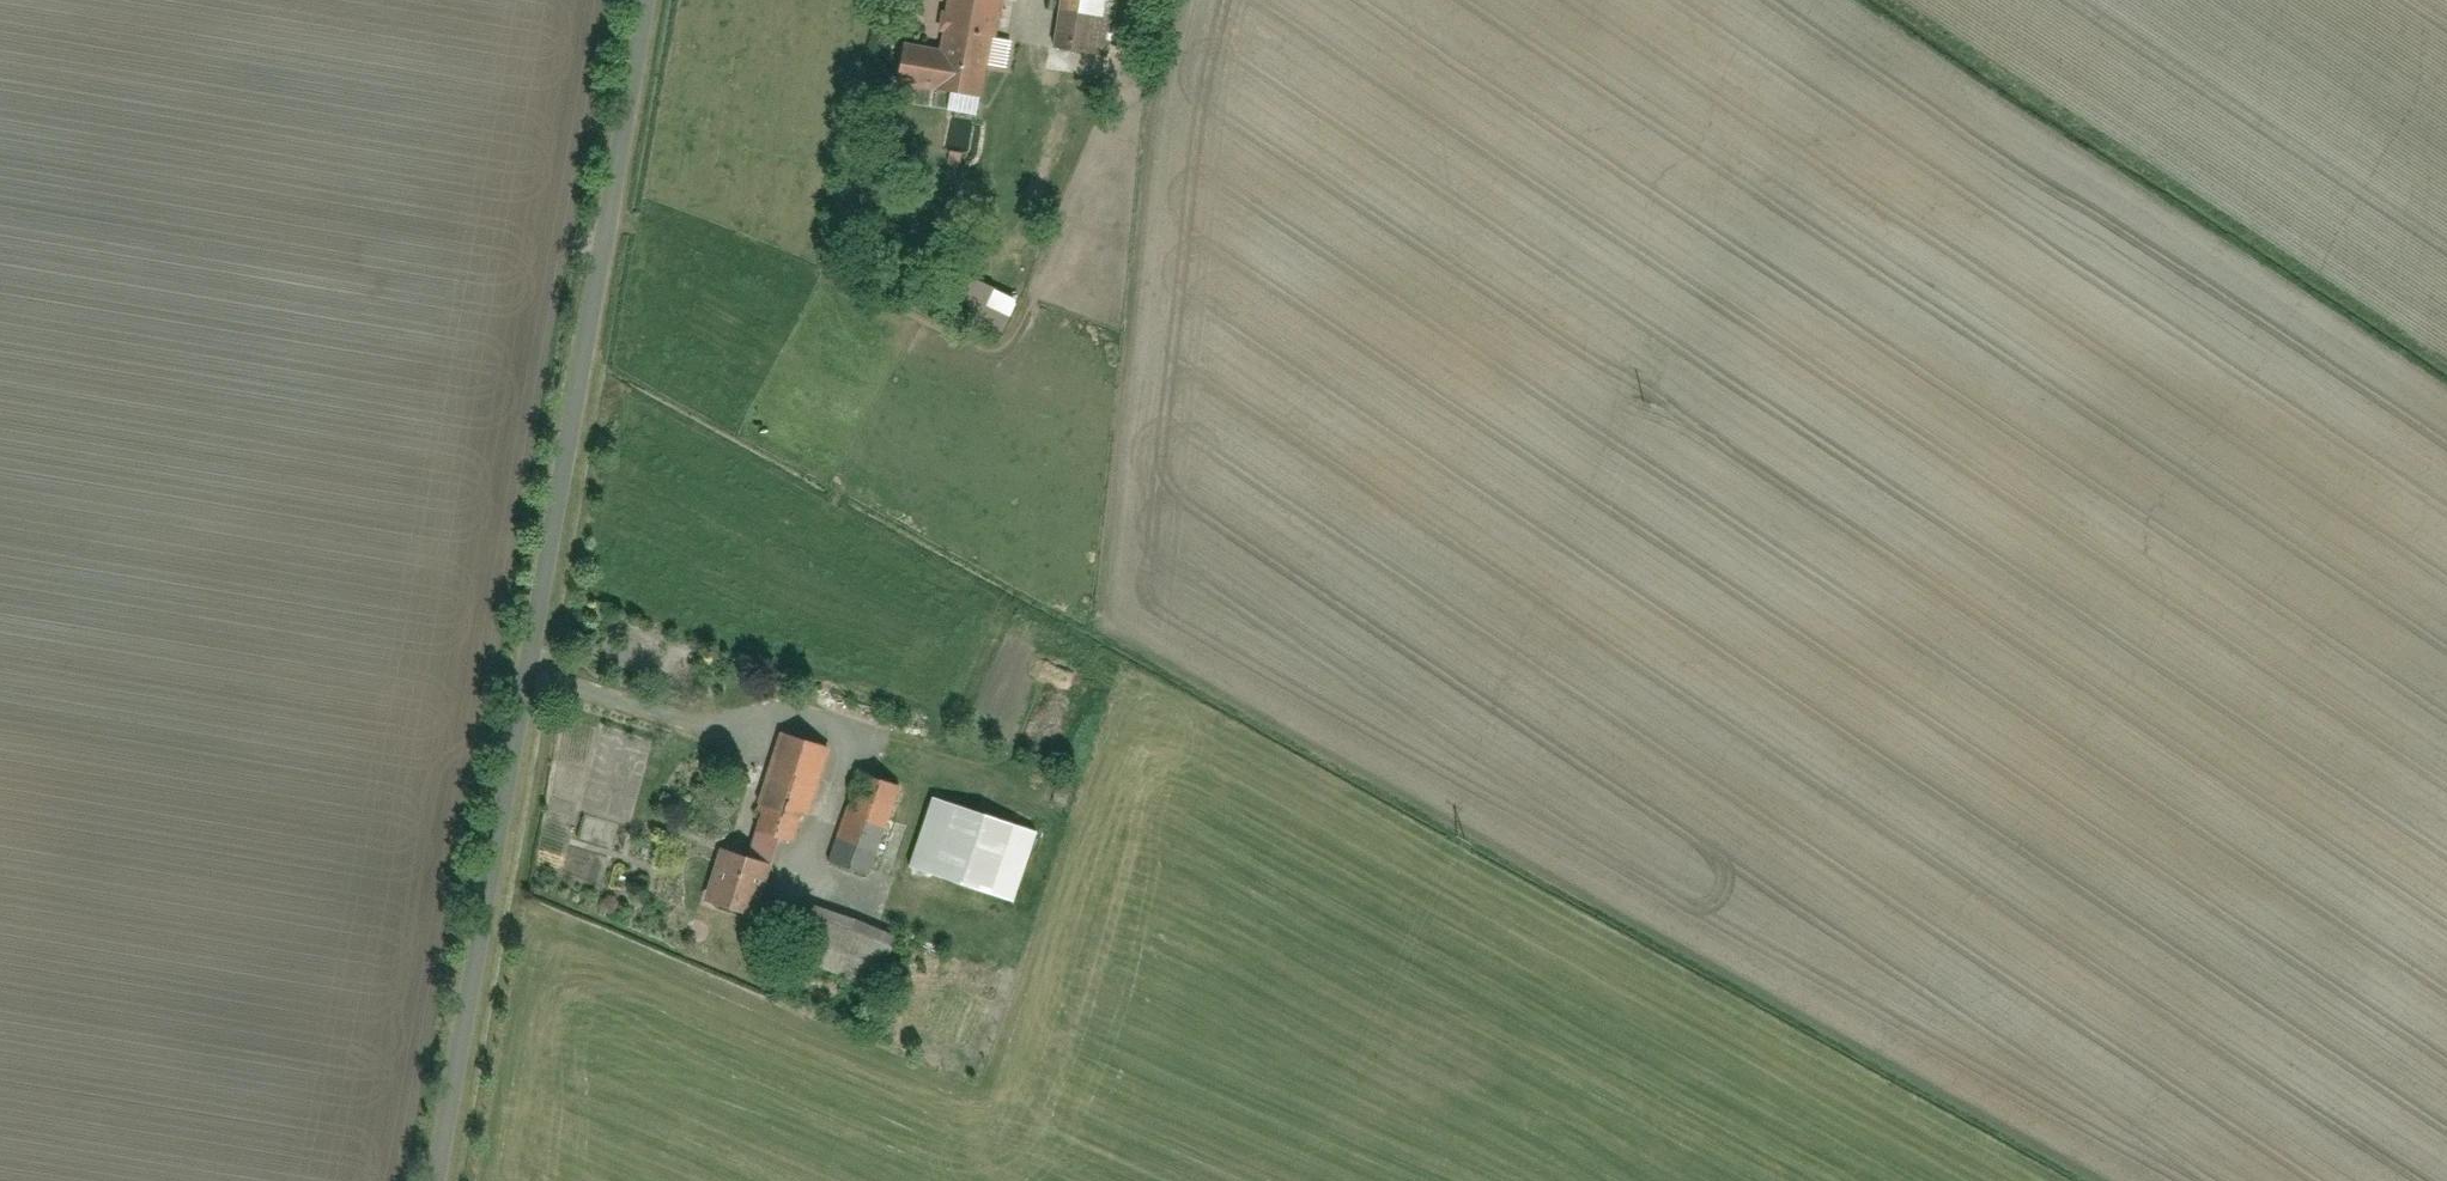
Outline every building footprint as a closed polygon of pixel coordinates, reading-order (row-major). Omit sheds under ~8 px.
[(893,89),(989,103),(994,74),(1008,77),(1013,44),(998,42),(1004,0),(944,0),(935,54),(900,48),(893,89)] [(1051,47),(1110,57),(1120,0),(1059,0),(1051,47)] [(956,273),(946,292),(977,309),(988,289),(956,273)] [(986,306),(975,326),(998,339),(1009,319),(986,306)] [(780,739),(750,832),(795,846),(824,753),(780,739)] [(855,779),(826,865),(870,879),(898,793),(855,779)] [(931,798),(905,870),(1011,907),(1037,835),(931,798)] [(722,856),(703,909),(753,926),(772,873),(722,856)] [(805,906),(788,959),(881,990),(898,937),(805,906)]
